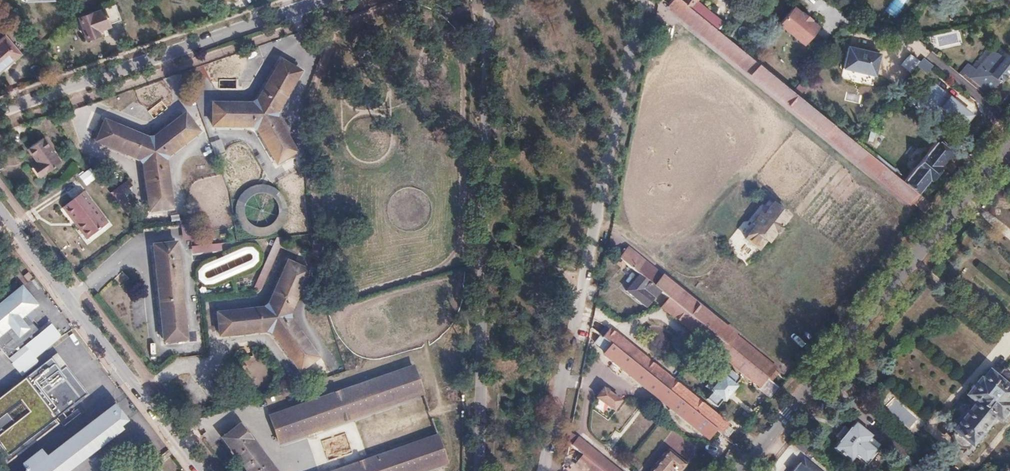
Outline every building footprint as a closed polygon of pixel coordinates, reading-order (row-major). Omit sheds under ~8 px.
[(669,4),(752,72),(826,133),(827,132),(911,201),(918,192),(856,141),(793,91),(728,38),(725,35),(717,29),(706,20),(699,14),(681,0),(672,0),(669,4)] [(699,14),(711,0),(681,0),(699,14)] [(908,0),(893,0),(886,12),(896,18),(908,0)] [(793,7),(779,25),(804,45),(819,28),(811,21),(812,20),(802,12),(801,13),(793,7)] [(103,8),(79,16),(86,37),(98,33),(97,29),(109,25),(103,8)] [(712,12),(706,20),(717,29),(724,21),(712,12)] [(0,40),(0,70),(19,54),(4,36),(0,40)] [(846,45),(841,67),(873,75),(878,53),(846,45)] [(957,72),(986,95),(998,81),(1000,82),(1009,70),(1009,60),(1005,56),(1002,59),(991,50),(990,51),(986,48),(975,61),(970,56),(957,72)] [(900,65),(910,73),(920,62),(910,54),(900,65)] [(209,100),(209,122),(246,124),(253,128),(270,161),(291,149),(273,117),(274,110),(298,71),(278,58),(254,97),(247,101),(209,100)] [(926,74),(933,66),(924,59),(917,66),(926,74)] [(859,102),(860,95),(847,94),(846,101),(859,102)] [(969,95),(963,102),(966,118),(980,116),(977,101),(969,95)] [(105,118),(96,140),(140,157),(145,163),(150,208),(173,205),(168,157),(170,153),(199,129),(185,111),(155,135),(147,135),(105,118)] [(870,132),(867,141),(874,143),(877,134),(870,132)] [(40,133),(27,143),(38,157),(33,161),(40,171),(59,157),(40,133)] [(935,139),(905,178),(918,189),(929,176),(930,177),(940,164),(939,163),(949,151),(935,139)] [(214,154),(224,151),(220,140),(210,143),(214,154)] [(91,170),(79,174),(83,185),(94,181),(91,170)] [(127,179),(110,193),(124,211),(130,206),(121,195),(132,186),(127,179)] [(245,239),(289,226),(277,184),(233,197),(245,239)] [(84,189),(63,205),(72,217),(75,215),(90,235),(108,221),(84,189)] [(918,192),(911,201),(924,211),(931,203),(918,192)] [(755,225),(734,251),(747,261),(766,239),(768,241),(789,216),(773,202),(763,215),(761,214),(753,223),(755,225)] [(75,215),(72,217),(88,237),(90,235),(75,215)] [(177,241),(153,244),(163,340),(187,337),(177,241)] [(281,271),(286,258),(285,258),(289,248),(274,241),(261,271),(269,275),(272,268),(281,271)] [(220,244),(191,247),(192,264),(197,263),(199,284),(224,281),(222,259),(214,260),(213,252),(221,251),(220,244)] [(624,249),(617,257),(619,259),(628,266),(636,273),(663,294),(666,297),(713,333),(768,377),(771,380),(778,372),(624,249)] [(264,305),(218,309),(220,333),(265,328),(272,331),(298,370),(318,357),(291,318),(291,311),(310,269),(289,259),(271,300),(264,305)] [(619,259),(615,264),(624,271),(628,266),(619,259)] [(636,273),(623,290),(650,311),(663,294),(636,273)] [(0,306),(0,347),(22,375),(28,370),(29,367),(32,366),(37,362),(38,359),(36,357),(42,352),(43,349),(46,349),(51,344),(52,342),(55,341),(59,337),(59,333),(51,323),(41,332),(25,313),(36,304),(23,287),(0,306)] [(666,297),(659,305),(705,342),(713,333),(666,297)] [(609,329),(602,338),(666,389),(673,380),(609,329)] [(713,333),(705,342),(760,386),(768,377),(713,333)] [(600,336),(594,342),(606,352),(604,354),(708,438),(716,429),(666,389),(602,338),(600,336)] [(0,395),(0,444),(1,443),(8,452),(88,393),(67,365),(62,368),(53,356),(0,395)] [(413,369),(271,419),(278,440),(421,391),(413,369)] [(717,371),(705,386),(712,391),(707,398),(716,406),(722,399),(724,401),(736,387),(734,385),(740,378),(730,370),(724,377),(717,371)] [(955,432),(972,446),(995,419),(999,422),(1009,408),(1009,406),(1007,403),(1009,399),(1009,389),(989,372),(981,381),(980,380),(967,395),(978,404),(955,432)] [(673,380),(666,389),(716,429),(722,434),(729,425),(673,380)] [(603,388),(597,397),(613,410),(620,401),(603,388)] [(121,429),(118,425),(125,420),(114,404),(45,455),(40,448),(22,462),(27,469),(24,470),(65,470),(121,429)] [(841,438),(835,446),(852,460),(856,455),(867,463),(880,448),(869,439),(873,434),(856,420),(849,428),(844,424),(836,434),(841,438)] [(224,438),(250,470),(275,470),(240,426),(224,438)] [(341,470),(413,470),(445,460),(438,437),(341,470)] [(579,438),(573,446),(579,451),(586,443),(579,438)] [(579,451),(584,455),(604,470),(619,470),(586,443),(579,451)] [(651,470),(671,470),(673,468),(676,470),(680,470),(686,463),(669,450),(651,470)] [(578,463),(588,470),(604,470),(584,455),(578,463)] [(793,470),(814,470),(801,460),(795,469),(793,470)] [(140,470),(161,470),(153,461),(140,470)]
